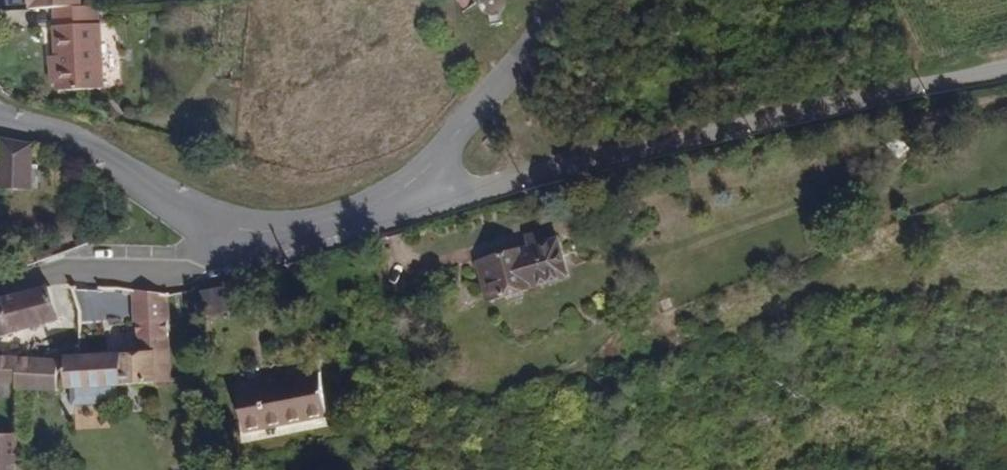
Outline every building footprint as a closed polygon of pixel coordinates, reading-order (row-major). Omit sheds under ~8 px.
[(99,89),(96,5),(80,5),(51,6),(53,90),(99,89)] [(920,157),(906,140),(897,129),(877,144),(900,172),(920,157)] [(32,141),(21,139),(0,137),(0,187),(8,187),(32,188),(32,141)] [(579,273),(563,232),(496,250),(475,259),(486,300),(579,273)] [(56,318),(46,288),(44,284),(0,299),(0,337),(56,318)] [(227,289),(205,288),(205,310),(226,311),(227,289)] [(154,383),(170,383),(169,291),(131,292),(132,311),(132,351),(154,351),(154,383)] [(117,384),(116,351),(78,352),(61,352),(62,385),(117,384)] [(154,383),(154,351),(132,351),(116,351),(117,384),(154,383)] [(56,358),(0,355),(0,390),(15,390),(55,389),(56,358)] [(319,412),(311,367),(231,384),(239,429),(319,412)] [(242,441),(322,425),(319,412),(239,429),(242,441)] [(17,433),(0,434),(0,469),(14,469),(15,462),(17,433)]
